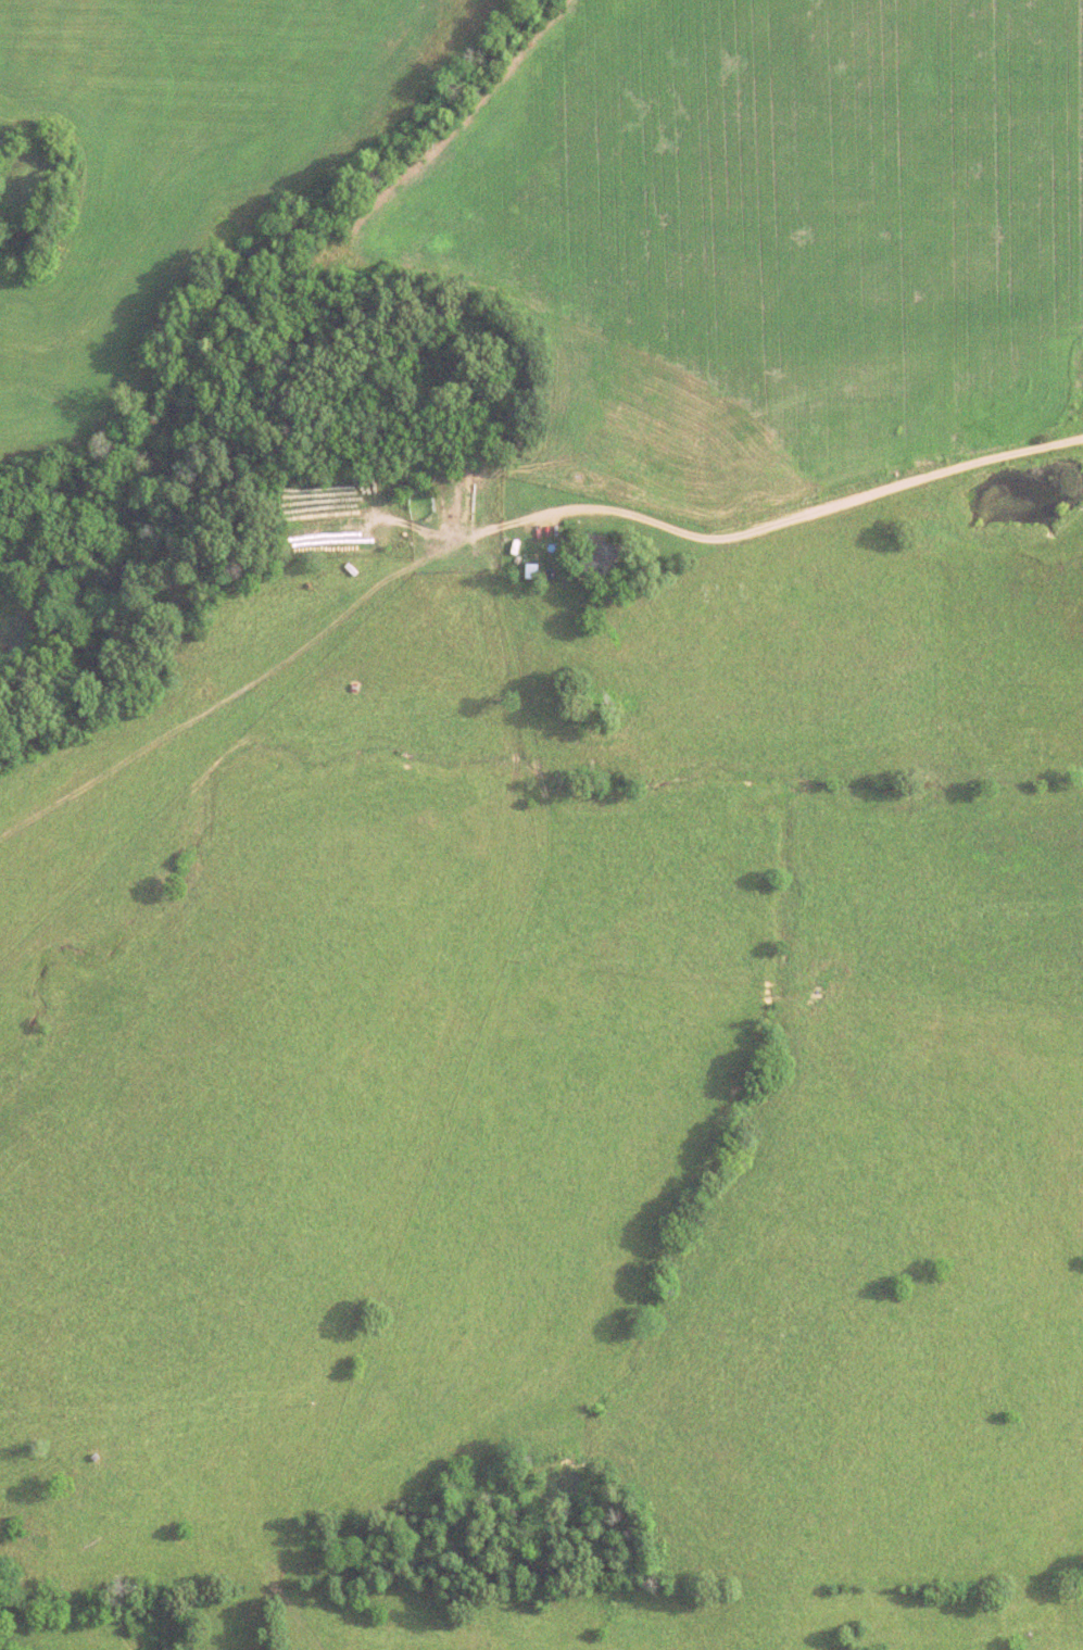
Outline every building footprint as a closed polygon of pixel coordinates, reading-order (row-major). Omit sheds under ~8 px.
[(610,549),(588,549),(588,559),(573,559),(573,578),(610,578),(610,549)]
